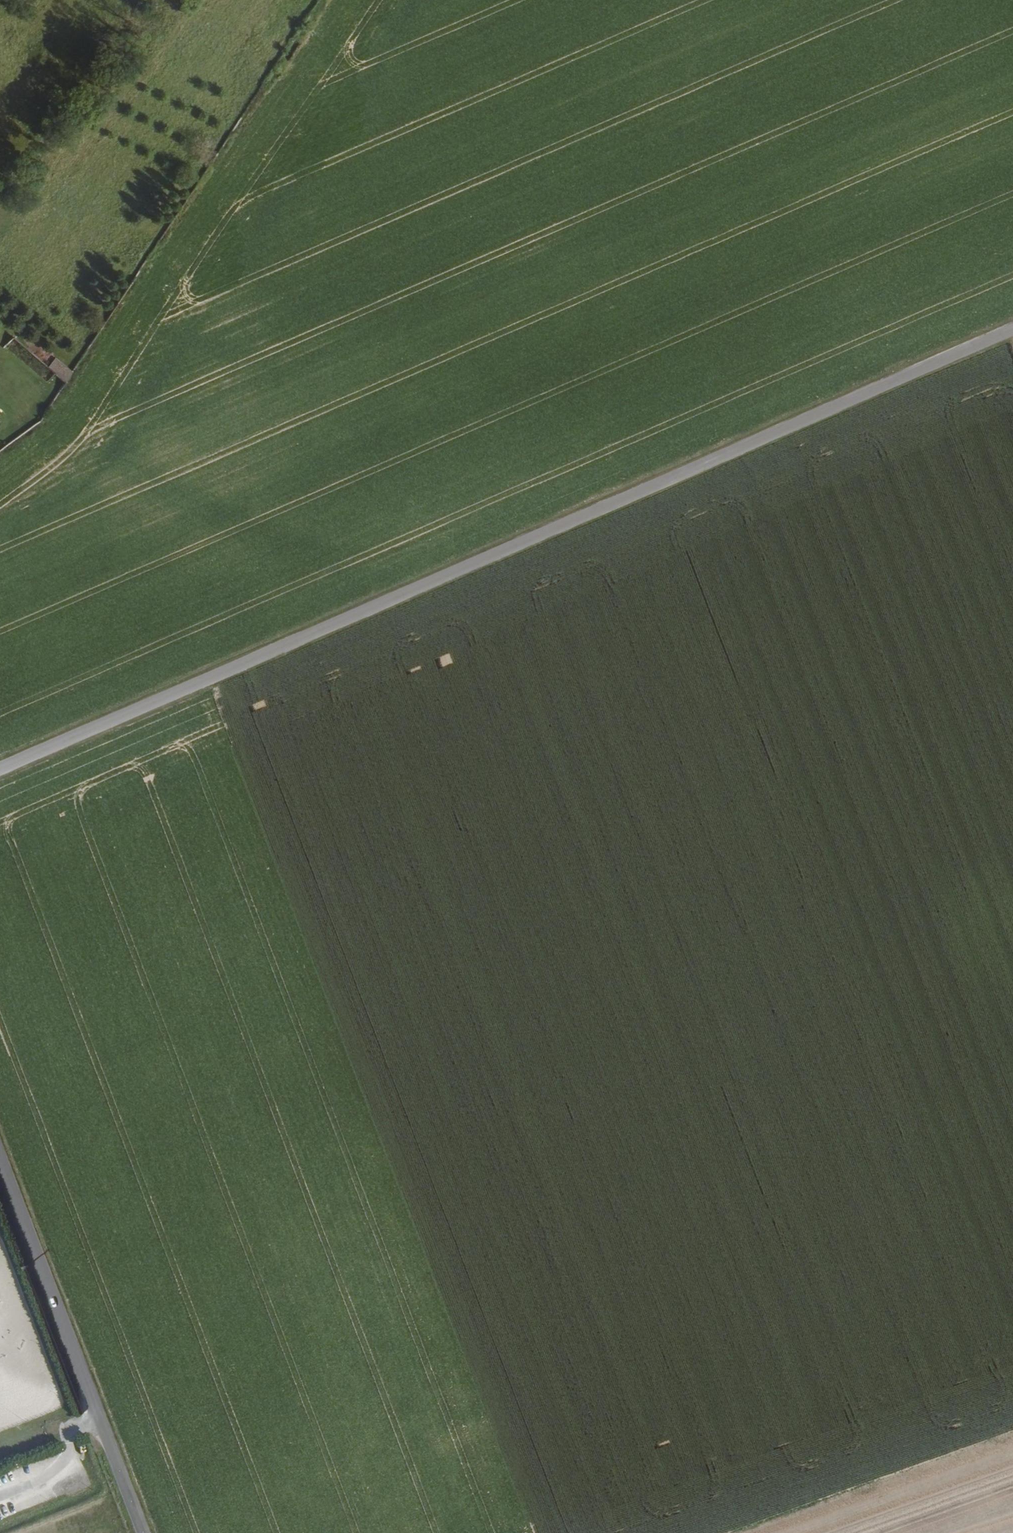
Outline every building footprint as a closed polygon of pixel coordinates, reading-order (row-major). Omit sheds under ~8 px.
[(47,367),(13,337),(6,347),(48,383),(56,375),(47,367)] [(70,375),(53,361),(47,367),(56,375),(65,383),(70,375)]
